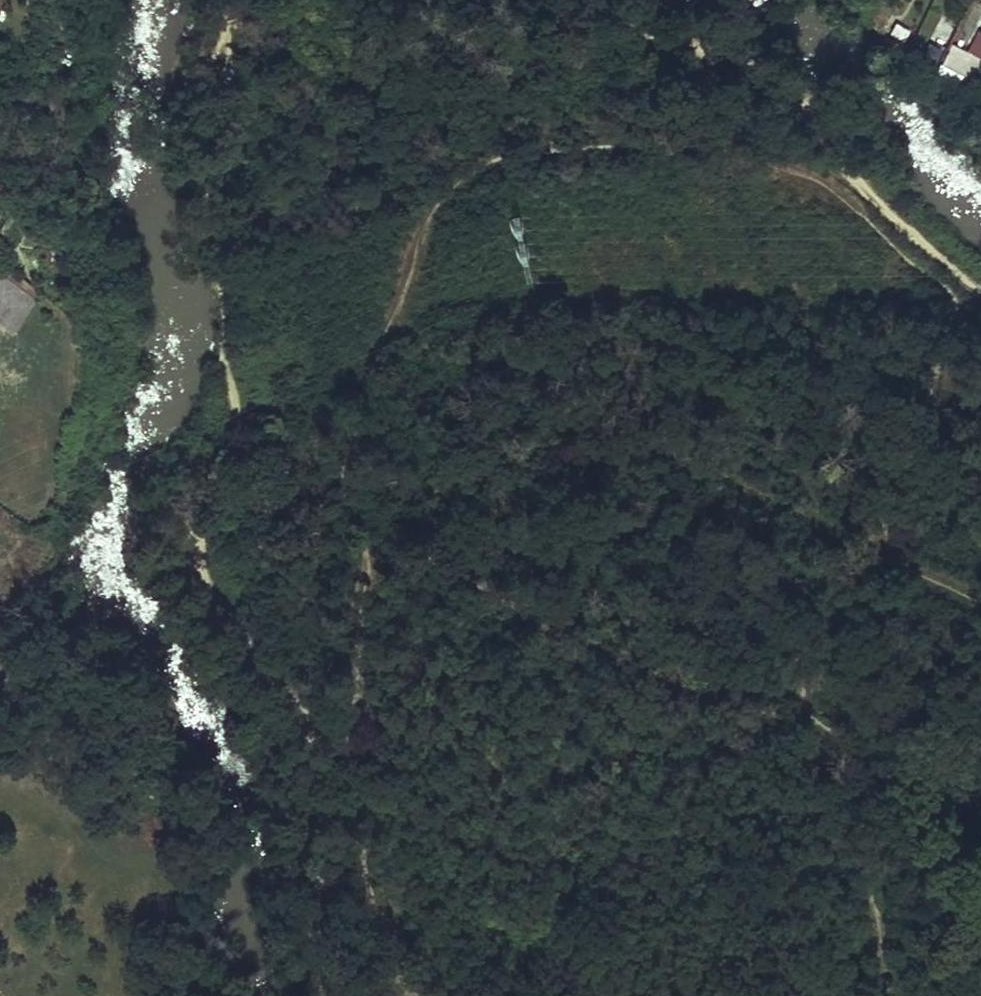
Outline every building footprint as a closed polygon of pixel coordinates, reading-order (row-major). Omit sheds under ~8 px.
[(901,37),(907,28),(897,22),(891,31),(901,37)] [(947,47),(956,29),(945,23),(935,40),(947,47)] [(980,60),(980,34),(978,32),(966,53),(959,49),(949,67),(971,79),(980,60)] [(0,262),(0,275),(34,301),(40,292),(0,262)] [(34,301),(0,275),(0,320),(12,329),(34,301)]
